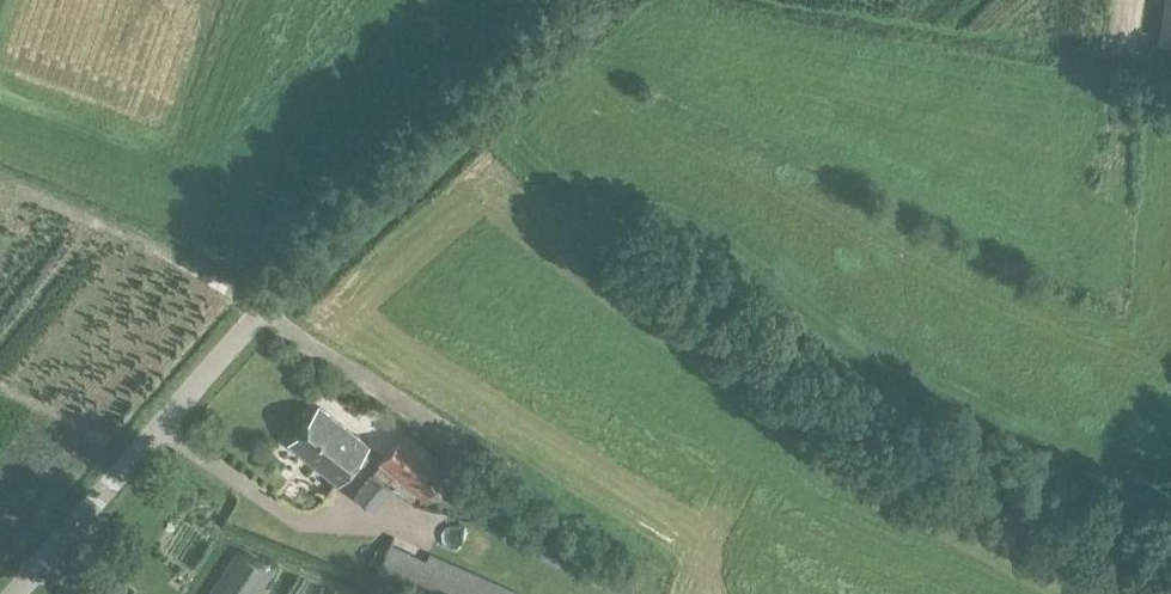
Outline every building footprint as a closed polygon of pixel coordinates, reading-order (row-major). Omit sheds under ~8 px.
[(1161,39),(1170,40),(1170,0),(1166,0),(1161,39)] [(289,443),(338,483),(368,445),(319,406),(289,443)] [(404,432),(378,464),(423,500),(449,468),(404,432)] [(372,471),(353,494),(374,511),(392,487),(372,471)] [(206,593),(259,593),(273,573),(236,549),(206,593)] [(411,593),(413,593),(521,593),(430,552),(427,559),(411,593)]
